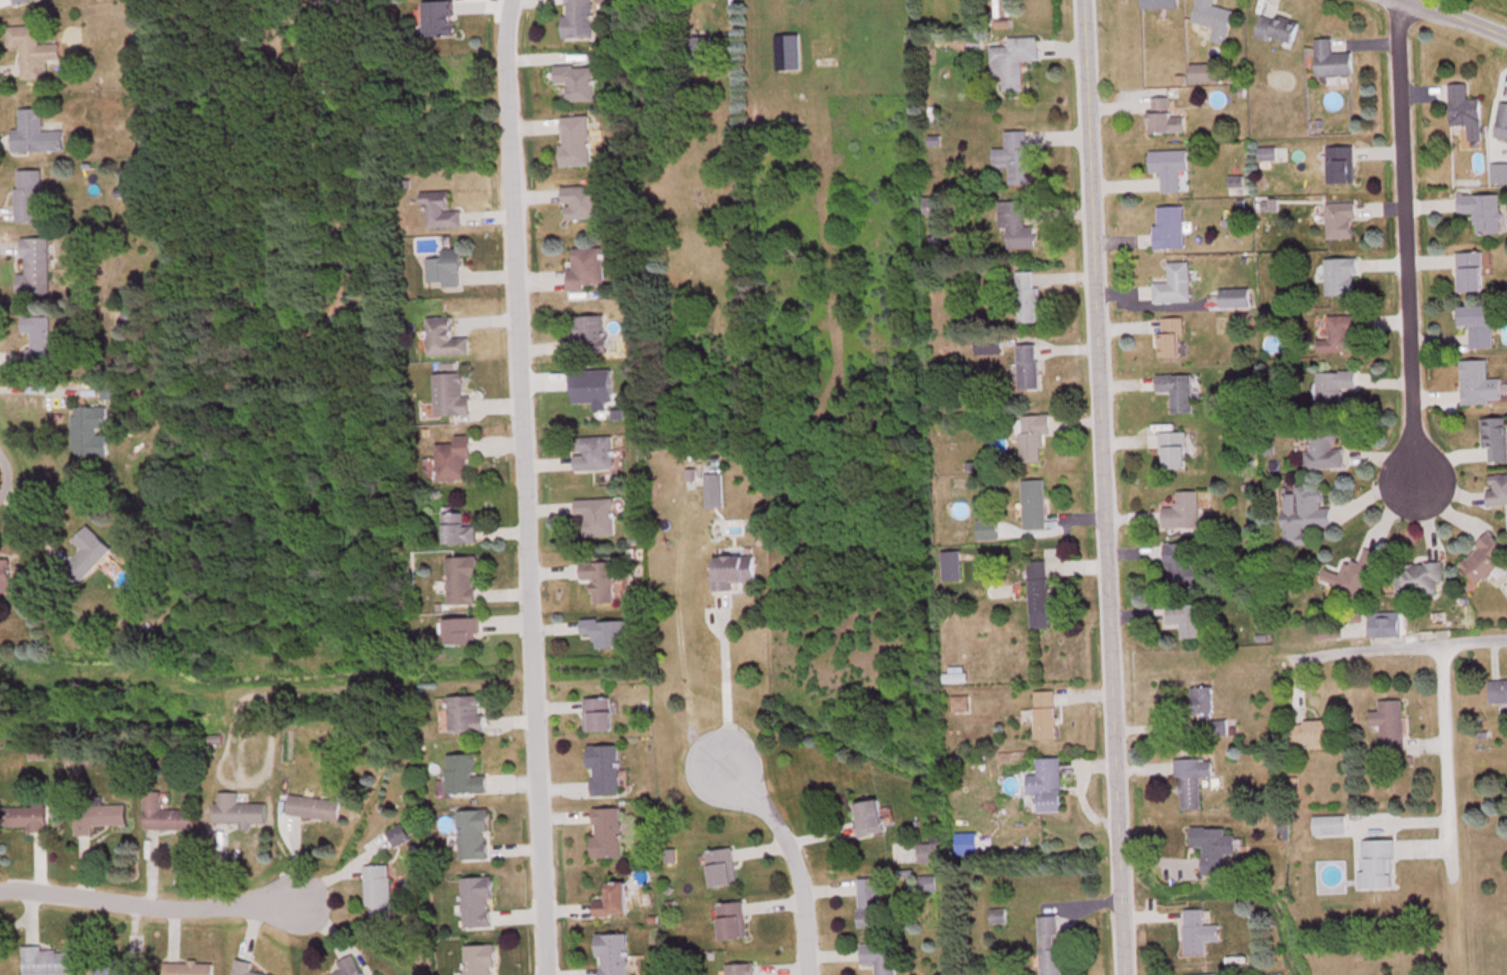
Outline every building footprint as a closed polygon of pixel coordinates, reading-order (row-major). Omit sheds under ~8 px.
[(595,0),(566,0),(566,41),(595,41),(595,0)] [(1180,11),(1180,0),(1144,0),(1144,11),(1180,11)] [(1218,0),(1200,0),(1195,25),(1214,29),(1211,44),(1228,48),(1235,12),(1216,8),(1218,0)] [(427,4),(427,40),(456,40),(456,4),(427,4)] [(1272,45),(1274,40),(1294,47),(1301,28),(1265,15),(1256,39),(1272,45)] [(8,29),(8,49),(22,49),(22,81),(47,80),(47,65),(62,65),(61,47),(40,48),(39,29),(8,29)] [(778,38),(778,73),(801,73),(801,38),(778,38)] [(712,39),(696,39),(696,67),(712,67),(712,39)] [(991,49),(992,81),(1004,80),(1004,95),(1025,94),(1024,64),(1040,64),(1040,40),(1009,41),(1009,49),(991,49)] [(1354,56),(1335,56),(1334,41),(1318,42),(1319,79),(1355,78),(1354,56)] [(1221,67),(1192,67),(1192,85),(1221,85),(1221,67)] [(597,68),(557,69),(558,88),(571,88),(571,104),(597,104),(597,68)] [(1483,101),(1469,101),(1469,87),(1452,87),(1453,129),(1470,129),(1470,143),(1484,142),(1483,101)] [(1187,136),(1187,119),(1173,119),(1173,101),(1153,100),(1153,136),(1187,136)] [(1506,142),(1506,105),(1503,105),(1497,141),(1506,142)] [(65,154),(65,134),(44,134),(43,111),(21,112),(21,132),(13,132),(14,154),(65,154)] [(564,169),(592,169),(593,119),(565,119),(564,169)] [(1032,187),(1031,134),(1007,134),(1007,152),(994,152),(995,169),(1011,168),(1011,187),(1032,187)] [(1357,186),(1357,149),(1330,149),(1330,186),(1357,186)] [(1151,154),(1152,175),(1164,175),(1164,194),(1185,194),(1184,175),(1190,174),(1189,153),(1151,154)] [(43,172),(18,172),(18,224),(43,224),(43,172)] [(603,221),(602,188),(565,189),(565,222),(603,221)] [(464,231),(464,212),(451,212),(451,194),(426,194),(426,232),(464,231)] [(1461,197),(1461,217),(1477,217),(1477,236),(1503,236),(1503,197),(1461,197)] [(944,218),(943,199),(924,200),(924,219),(944,218)] [(1001,204),(1001,234),(1008,234),(1008,251),(1037,250),(1036,229),(1027,229),(1027,204),(1001,204)] [(1356,206),(1328,206),(1328,241),(1356,241),(1356,206)] [(1158,209),(1158,251),(1186,251),(1186,209),(1158,209)] [(51,240),(24,240),(24,276),(19,276),(19,299),(51,299),(51,240)] [(464,250),(445,251),(446,260),(430,261),(431,289),(466,288),(464,250)] [(572,288),(605,288),(605,250),(572,250),(572,288)] [(1486,255),(1459,255),(1459,294),(1486,294),(1486,255)] [(1328,297),(1358,297),(1358,261),(1328,261),(1328,297)] [(1155,285),(1155,305),(1192,305),(1192,265),(1170,265),(1170,285),(1155,285)] [(1018,273),(1018,325),(1040,324),(1040,289),(1036,289),(1036,273),(1018,273)] [(1224,291),(1224,310),(1252,310),(1252,291),(1224,291)] [(1472,328),(1472,351),(1495,350),(1495,307),(1463,308),(1463,329),(1472,328)] [(1353,333),(1362,333),(1362,315),(1329,316),(1329,351),(1353,351),(1353,333)] [(608,356),(608,318),(574,318),(574,356),(608,356)] [(53,346),(60,346),(60,336),(52,336),(52,320),(24,320),(24,336),(32,336),(32,365),(53,365),(53,346)] [(430,320),(430,358),(472,357),(472,340),(455,340),(455,320),(430,320)] [(1161,360),(1184,360),(1184,321),(1161,321),(1161,360)] [(1019,346),(1019,392),(1042,392),(1042,346),(1019,346)] [(1490,362),(1464,362),(1464,406),(1504,406),(1504,381),(1490,381),(1490,362)] [(1359,375),(1328,374),(1326,410),(1344,411),(1344,391),(1358,391),(1359,375)] [(468,399),(467,375),(435,377),(437,419),(473,417),(472,399),(468,399)] [(1195,416),(1195,377),(1172,377),(1172,416),(1195,416)] [(108,460),(108,432),(109,432),(109,411),(74,411),(74,460),(108,460)] [(1045,437),(1052,436),(1052,417),(1022,418),(1023,465),(1045,465),(1045,437)] [(1490,451),(1491,464),(1506,464),(1506,420),(1484,421),(1484,451),(1490,451)] [(1347,471),(1346,451),(1337,451),(1337,430),(1308,430),(1309,454),(1306,454),(1306,471),(1347,471)] [(1188,435),(1163,435),(1163,472),(1188,472),(1188,435)] [(438,447),(438,484),(474,484),(474,439),(457,439),(457,447),(438,447)] [(578,473),(616,472),(615,439),(578,440),(579,458),(577,458),(578,473)] [(1491,508),(1506,508),(1506,476),(1490,477),(1491,508)] [(725,477),(708,477),(708,510),(725,510),(725,477)] [(1025,483),(1026,531),(1048,531),(1048,482),(1025,483)] [(1285,496),(1286,550),(1308,549),(1308,530),(1334,530),(1334,510),(1326,510),(1325,489),(1297,489),(1297,496),(1285,496)] [(1201,531),(1201,494),(1178,494),(1178,510),(1166,510),(1166,531),(1201,531)] [(617,539),(617,502),(578,502),(578,520),(587,520),(587,539),(617,539)] [(446,547),(480,546),(479,529),(467,529),(466,516),(445,516),(446,547)] [(75,544),(85,553),(72,567),(88,582),(116,554),(90,529),(75,544)] [(1506,564),(1506,549),(1492,535),(1461,567),(1483,588),(1506,564)] [(1168,547),(1168,583),(1202,583),(1202,547),(1168,547)] [(1367,602),(1383,557),(1365,551),(1359,567),(1346,562),(1342,576),(1326,570),(1320,586),(1367,602)] [(944,584),(964,584),(964,555),(944,555),(944,584)] [(718,594),(740,594),(739,587),(757,587),(757,559),(718,559),(718,594)] [(450,561),(450,608),(480,608),(479,560),(450,561)] [(12,564),(0,565),(0,597),(14,596),(12,564)] [(1031,564),(1033,632),(1052,632),(1051,564),(1031,564)] [(584,583),(596,583),(596,606),(617,606),(617,565),(584,565),(584,583)] [(1444,597),(1444,566),(1396,566),(1396,598),(1444,597)] [(1171,628),(1184,628),(1184,642),(1204,641),(1204,607),(1170,608),(1171,628)] [(1344,639),(1365,639),(1365,617),(1344,617),(1344,639)] [(484,647),(484,621),(450,622),(450,647),(484,647)] [(584,623),(584,639),(596,639),(597,651),(628,651),(627,622),(584,623)] [(1506,705),(1506,681),(1492,681),(1492,705),(1506,705)] [(1215,721),(1215,690),(1198,690),(1198,721),(1215,721)] [(1037,694),(1038,742),(1059,742),(1059,694),(1037,694)] [(487,717),(483,717),(482,699),(451,700),(452,736),(488,735),(487,717)] [(971,699),(954,699),(954,716),(971,716),(971,699)] [(615,735),(615,701),(588,701),(588,735),(615,735)] [(1383,753),(1406,753),(1406,703),(1382,703),(1383,714),(1372,715),(1373,729),(1383,729),(1383,753)] [(1334,724),(1298,724),(1298,751),(1334,751),(1334,724)] [(592,798),(622,798),(622,749),(592,749),(592,798)] [(448,758),(449,797),(490,797),(490,778),(480,778),(479,758),(448,758)] [(1031,779),(1031,797),(1042,797),(1043,815),(1065,815),(1064,761),(1040,762),(1040,778),(1031,779)] [(1204,780),(1214,780),(1214,762),(1180,762),(1181,814),(1204,813),(1204,780)] [(147,833),(197,833),(198,813),(164,813),(164,795),(147,795),(147,833)] [(241,796),(217,796),(217,828),(268,828),(268,807),(241,807),(241,796)] [(343,804),(292,797),(289,818),(341,824),(343,804)] [(857,807),(861,840),(887,836),(883,804),(857,807)] [(30,831),(30,835),(49,835),(48,805),(35,806),(35,810),(8,810),(8,831),(30,831)] [(128,829),(128,808),(77,808),(77,838),(95,838),(95,829),(128,829)] [(624,812),(595,812),(595,862),(625,861),(624,812)] [(461,863),(491,863),(491,813),(461,813),(461,863)] [(1316,820),(1316,839),(1349,839),(1348,820),(1316,820)] [(1227,832),(1194,831),(1193,851),(1206,851),(1205,878),(1228,878),(1228,858),(1237,858),(1237,839),(1227,839),(1227,832)] [(1363,892),(1396,891),(1396,844),(1363,844),(1363,892)] [(740,888),(734,851),(708,855),(714,891),(740,888)] [(367,869),(369,926),(394,925),(393,868),(367,869)] [(922,895),(936,895),(936,880),(922,880),(922,895)] [(465,881),(465,931),(494,930),(493,881),(465,881)] [(861,931),(881,931),(881,882),(861,882),(861,931)] [(597,903),(598,919),(630,918),(629,885),(608,886),(608,903),(597,903)] [(746,904),(719,908),(724,945),(750,941),(746,904)] [(992,912),(992,926),(1007,926),(1007,912),(992,912)] [(1187,913),(1186,958),(1208,958),(1208,945),(1221,945),(1221,928),(1205,928),(1206,913),(1187,913)] [(1061,952),(1060,920),(1041,920),(1042,974),(1065,974),(1064,952),(1061,952)] [(599,937),(600,974),(630,974),(630,937),(599,937)] [(864,967),(877,967),(877,974),(898,974),(898,947),(863,948),(864,967)] [(43,953),(43,948),(24,949),(24,974),(75,974),(75,953),(43,953)] [(467,974),(497,974),(497,948),(467,948),(467,974)] [(355,958),(339,966),(343,974),(341,974),(363,974),(355,958)] [(96,961),(96,974),(141,974),(142,961),(96,961)] [(253,974),(255,966),(237,962),(235,974),(255,974),(253,974)] [(215,965),(166,965),(166,974),(215,974),(215,965)]
